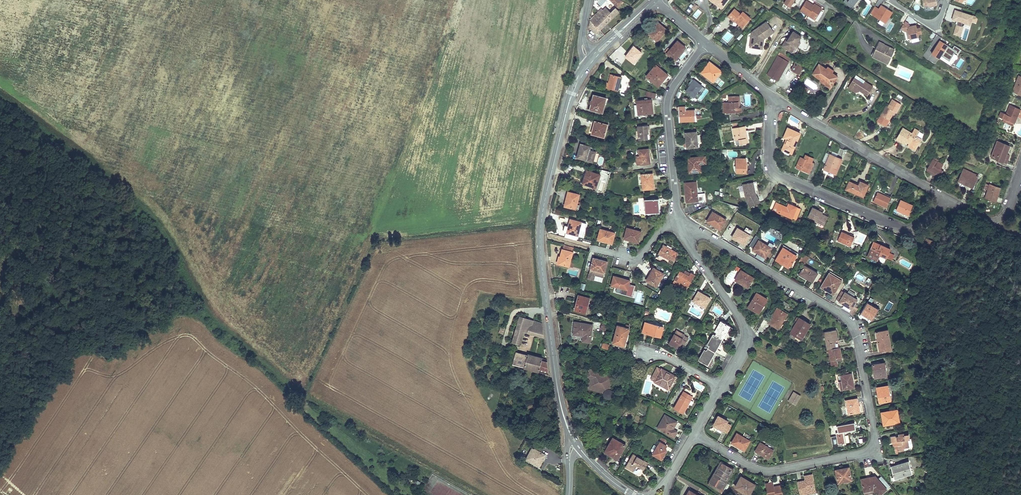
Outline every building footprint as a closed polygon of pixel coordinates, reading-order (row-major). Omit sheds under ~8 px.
[(844,2),(851,8),(853,6),(855,8),(862,0),(845,0),(844,2)] [(810,13),(817,17),(822,9),(815,4),(814,6),(813,7),(810,5),(811,4),(807,1),(801,11),(809,15),(810,13)] [(748,9),(740,2),(738,5),(746,12),(748,9)] [(746,12),(738,5),(724,22),(728,25),(735,18),(739,22),(737,23),(738,24),(733,30),(738,34),(743,28),(743,27),(745,24),(744,22),(747,19),(743,15),(746,12)] [(879,9),(875,6),(870,13),(886,23),(893,12),(881,5),(879,9)] [(589,27),(596,34),(620,12),(616,8),(608,15),(603,10),(592,21),(591,19),(589,27)] [(592,21),(603,10),(602,9),(591,19),(592,21)] [(973,16),(956,10),(953,19),(958,21),(954,34),(960,36),(963,26),(962,26),(963,22),(970,24),(973,16)] [(908,25),(909,24),(905,21),(901,28),(906,31),(907,39),(919,37),(918,34),(922,34),(920,28),(917,29),(916,25),(913,26),(910,27),(909,26),(910,25),(908,25)] [(752,33),(749,48),(762,50),(764,40),(774,32),(766,22),(752,33)] [(659,23),(649,34),(657,41),(667,29),(659,23)] [(802,37),(794,32),(789,40),(788,42),(786,41),(782,46),(792,53),(792,52),(796,47),(797,48),(801,43),(799,41),(802,37)] [(670,50),(667,54),(675,60),(678,56),(679,56),(686,48),(678,41),(670,50)] [(956,51),(940,41),(932,54),(939,58),(941,55),(949,61),(956,51)] [(889,62),(895,50),(886,45),(886,46),(884,45),(885,44),(879,42),(874,53),(884,57),(883,59),(889,62)] [(634,63),(642,53),(634,46),(629,53),(629,54),(626,57),(634,63)] [(767,74),(778,81),(791,59),(780,53),(767,74)] [(884,57),(874,53),(873,56),(889,63),(889,62),(883,59),(884,57)] [(709,62),(701,73),(716,84),(720,78),(721,79),(725,73),(721,70),(720,70),(709,62)] [(804,67),(796,62),(791,70),(799,75),(804,67)] [(656,65),(647,76),(658,87),(668,75),(656,65)] [(827,69),(819,65),(813,74),(821,80),(822,78),(824,79),(823,80),(830,84),(833,80),(835,81),(838,77),(832,73),(827,69)] [(618,91),(622,77),(611,74),(609,83),(607,82),(606,87),(618,91)] [(856,76),(854,79),(863,85),(865,82),(856,76)] [(1013,92),(1020,95),(1020,76),(1019,76),(1013,92)] [(831,88),(835,81),(833,80),(830,84),(823,80),(824,79),(822,78),(821,80),(820,81),(831,88)] [(853,92),(854,90),(858,89),(860,90),(868,95),(873,87),(865,82),(863,85),(854,79),(848,88),(853,92)] [(690,86),(686,91),(694,97),(702,86),(695,81),(691,86),(690,86)] [(605,98),(595,95),(594,95),(592,100),(591,104),(592,104),(591,110),(603,113),(604,107),(603,107),(605,98)] [(739,108),(738,96),(729,96),(729,102),(724,102),(724,113),(730,113),(741,112),(741,107),(739,108)] [(651,100),(637,101),(637,105),(634,105),(635,115),(638,115),(652,114),(651,100)] [(886,106),(881,115),(889,120),(894,112),(896,113),(901,104),(893,100),(888,108),(886,106)] [(1020,109),(1010,105),(1005,119),(1014,124),(1017,116),(1020,109)] [(686,107),(679,107),(679,115),(681,115),(682,122),(696,121),(695,110),(686,111),(686,107)] [(725,124),(731,123),(729,114),(723,115),(725,124)] [(881,115),(876,117),(878,124),(882,124),(886,126),(889,120),(881,115)] [(592,134),(604,137),(608,124),(594,121),(593,125),(594,125),(592,134)] [(638,126),(639,140),(648,139),(648,134),(649,134),(648,125),(638,126)] [(748,143),(745,126),(733,128),(736,145),(748,143)] [(783,149),(792,153),(800,133),(788,128),(784,137),(787,139),(783,149)] [(912,134),(903,129),(898,138),(901,140),(901,141),(905,144),(906,142),(907,139),(911,141),(910,144),(916,148),(921,139),(916,137),(919,132),(915,129),(912,134)] [(697,132),(686,133),(687,140),(685,140),(686,148),(698,147),(698,142),(697,135),(697,132)] [(1010,146),(998,141),(992,156),(997,158),(997,160),(1006,163),(1009,155),(1008,155),(1007,154),(1010,146)] [(596,152),(595,151),(596,149),(591,148),(591,147),(581,144),(578,154),(580,155),(579,158),(587,160),(593,162),(596,152)] [(650,164),(649,149),(639,150),(640,156),(636,156),(637,165),(641,165),(650,164)] [(796,168),(806,172),(810,162),(812,162),(813,158),(806,155),(805,159),(801,157),(796,168)] [(840,159),(830,155),(827,164),(826,165),(836,169),(840,159)] [(688,163),(689,173),(701,172),(701,166),(699,167),(699,164),(706,163),(706,156),(689,158),(689,163),(688,163)] [(941,169),(943,164),(938,162),(934,159),(927,171),(935,176),(936,175),(940,177),(941,176),(944,178),(947,174),(943,172),(944,171),(941,169)] [(737,160),(737,172),(746,172),(746,160),(737,160)] [(973,188),(978,176),(964,169),(959,181),(973,188)] [(583,183),(596,188),(601,175),(587,170),(583,183)] [(644,190),(654,189),(653,174),(642,175),(644,190)] [(696,182),(685,183),(686,195),(689,195),(690,202),(698,201),(698,202),(706,201),(705,193),(697,194),(696,182)] [(746,198),(751,207),(760,203),(755,194),(753,182),(743,184),(746,198)] [(849,182),(846,190),(864,197),(869,185),(860,182),(859,184),(859,185),(849,182)] [(990,184),(985,198),(996,202),(1000,188),(990,184)] [(580,195),(568,192),(565,206),(578,210),(580,205),(577,204),(578,202),(580,195)] [(891,198),(878,193),(874,202),(887,207),(891,198)] [(662,198),(644,200),(646,214),(661,212),(660,204),(663,203),(662,198)] [(909,215),(913,205),(901,200),(896,210),(909,215)] [(773,211),(792,219),(797,207),(789,204),(787,207),(776,203),(773,211)] [(801,209),(797,207),(792,219),(796,220),(801,209)] [(812,207),(808,217),(816,220),(815,221),(822,224),(826,223),(828,217),(822,214),(819,212),(820,211),(812,207)] [(714,210),(713,212),(707,221),(720,229),(726,219),(718,214),(718,213),(714,210)] [(579,236),(583,222),(582,222),(570,218),(566,233),(579,236)] [(624,239),(639,242),(641,233),(639,232),(639,231),(627,228),(624,239)] [(750,235),(738,228),(732,237),(740,242),(741,242),(745,244),(750,235)] [(615,233),(601,229),(598,239),(605,241),(605,243),(612,244),(615,233)] [(851,246),(855,237),(842,232),(838,241),(851,246)] [(759,240),(753,250),(766,258),(772,248),(759,240)] [(891,249),(874,242),(868,257),(877,261),(880,255),(887,258),(889,252),(891,249)] [(678,253),(663,244),(660,251),(663,252),(662,254),(674,261),(678,253)] [(564,245),(563,249),(561,256),(559,256),(558,263),(569,266),(571,260),(573,252),(574,248),(564,245)] [(784,246),(776,260),(783,264),(784,262),(790,265),(797,254),(784,246)] [(803,254),(799,260),(805,264),(809,257),(803,254)] [(589,274),(603,277),(608,261),(593,257),(589,274)] [(910,268),(912,263),(902,260),(900,265),(910,268)] [(805,265),(799,275),(812,282),(818,273),(805,265)] [(654,268),(647,281),(655,286),(658,282),(659,282),(664,274),(654,268)] [(741,270),(735,280),(748,288),(753,279),(749,277),(750,275),(741,270)] [(688,288),(695,275),(691,273),(690,275),(689,276),(680,271),(677,275),(679,276),(677,281),(688,288)] [(829,273),(821,287),(834,295),(842,280),(829,273)] [(630,280),(614,276),(613,281),(614,281),(613,286),(628,290),(630,280)] [(711,298),(699,291),(693,301),(705,308),(711,298)] [(857,300),(845,292),(840,302),(852,309),(857,300)] [(768,299),(757,293),(749,306),(760,312),(763,308),(761,307),(762,305),(763,306),(768,299)] [(590,298),(579,295),(576,310),(586,312),(590,298)] [(861,313),(873,320),(879,309),(867,302),(861,313)] [(778,308),(768,322),(779,329),(788,314),(778,308)] [(517,327),(525,329),(525,327),(544,333),(542,323),(520,316),(517,327)] [(802,339),(811,324),(800,318),(799,319),(797,317),(795,320),(798,321),(791,333),(802,339)] [(721,321),(715,331),(717,332),(716,335),(723,339),(731,326),(721,321)] [(593,325),(575,322),(573,334),(583,336),(582,341),(590,342),(593,325)] [(643,332),(660,336),(663,327),(646,322),(643,332)] [(618,326),(613,343),(621,345),(625,346),(627,338),(629,329),(629,328),(630,326),(626,325),(625,328),(618,326)] [(525,329),(517,327),(512,343),(520,345),(524,332),(544,337),(544,333),(525,327),(525,329)] [(685,335),(676,330),(669,343),(681,349),(686,341),(683,339),(685,335)] [(827,349),(829,349),(835,348),(835,344),(839,343),(836,330),(824,332),(827,349)] [(891,349),(888,330),(876,332),(880,351),(891,349)] [(716,352),(723,339),(716,335),(714,334),(708,344),(707,343),(705,346),(716,352)] [(716,352),(705,346),(703,349),(705,350),(699,360),(709,366),(713,360),(711,360),(716,352)] [(841,359),(840,347),(839,347),(835,348),(829,349),(832,366),(837,365),(836,359),(841,359)] [(542,360),(543,358),(528,354),(528,355),(516,352),(513,364),(524,367),(524,368),(539,372),(539,371),(550,374),(548,361),(542,360)] [(877,378),(887,376),(884,362),(880,363),(880,362),(876,363),(876,364),(873,365),(874,374),(876,374),(877,378)] [(669,389),(676,376),(662,368),(661,369),(658,367),(653,375),(657,377),(655,381),(655,382),(669,389)] [(610,389),(614,376),(587,368),(585,378),(590,379),(587,387),(604,392),(604,393),(604,394),(604,395),(604,396),(605,397),(606,397),(607,398),(608,399),(609,399),(610,398),(611,398),(612,397),(613,396),(613,395),(614,394),(614,393),(613,392),(613,391),(612,390),(611,390),(611,389),(610,389)] [(854,383),(852,373),(848,374),(846,375),(841,375),(842,381),(839,382),(841,390),(854,388),(853,383),(854,383)] [(881,402),(891,400),(888,386),(877,388),(878,396),(880,396),(881,402)] [(684,392),(674,409),(683,414),(691,400),(693,397),(684,392)] [(796,405),(801,396),(795,393),(790,401),(796,405)] [(860,412),(857,398),(846,400),(849,414),(860,412)] [(883,421),(899,418),(897,409),(887,411),(887,414),(882,415),(883,421)] [(665,415),(658,428),(674,438),(678,432),(673,429),(677,422),(665,415)] [(728,421),(719,416),(714,425),(727,432),(731,425),(728,423),(727,423),(728,421)] [(855,423),(837,426),(838,432),(836,432),(839,444),(846,443),(844,431),(856,429),(855,423)] [(742,436),(737,433),(732,443),(739,446),(738,448),(744,451),(750,441),(747,439),(742,436)] [(896,436),(892,437),(892,442),(893,442),(894,442),(896,451),(898,450),(899,451),(904,450),(904,448),(909,447),(908,440),(910,439),(909,433),(899,435),(900,436),(896,437),(896,436)] [(613,438),(605,452),(618,459),(626,445),(613,438)] [(653,454),(662,459),(667,450),(665,449),(667,446),(660,442),(657,447),(653,454)] [(756,451),(769,459),(774,450),(761,443),(756,451)] [(535,444),(526,459),(540,467),(542,461),(541,460),(544,455),(542,453),(544,449),(535,444)] [(648,463),(633,454),(626,467),(634,471),(637,466),(640,467),(641,466),(645,469),(648,463)] [(912,473),(909,461),(897,464),(898,468),(892,469),(894,478),(912,473)] [(721,462),(710,481),(721,488),(725,482),(726,482),(734,469),(729,467),(728,468),(725,466),(726,465),(721,462)] [(852,480),(849,468),(841,470),(841,473),(837,474),(838,482),(843,481),(843,482),(852,480)] [(816,491),(812,474),(804,476),(806,482),(798,483),(800,494),(806,493),(816,491)] [(864,491),(874,489),(879,494),(890,485),(881,476),(878,479),(875,476),(871,477),(871,479),(868,480),(867,478),(862,479),(864,491)] [(749,494),(755,484),(742,477),(736,487),(749,494)] [(726,482),(725,482),(721,488),(710,481),(708,484),(722,492),(727,483),(726,482)] [(766,483),(768,494),(783,494),(782,486),(774,488),(774,486),(773,482),(766,483)]
